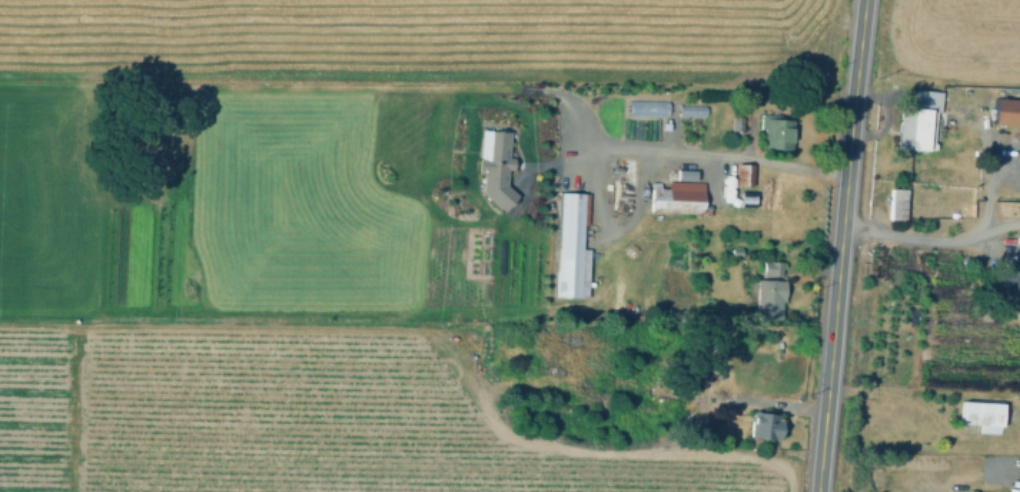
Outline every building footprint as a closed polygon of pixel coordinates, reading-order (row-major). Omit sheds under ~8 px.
[(913,93),(943,96),(941,113),(912,110),(913,93)] [(666,100),(627,99),(627,114),(666,115),(666,100)] [(993,104),(1019,106),(1019,129),(992,127),(993,104)] [(907,153),(909,111),(935,113),(932,154),(907,153)] [(793,120),(792,148),(766,147),(767,128),(761,128),(762,113),(782,114),(782,119),(793,120)] [(729,129),(740,129),(740,117),(730,116),(729,129)] [(479,128),(508,130),(506,156),(511,157),(510,169),(505,168),(504,184),(515,194),(501,210),(480,191),(481,173),(476,173),(479,128)] [(754,163),(754,185),(739,185),(739,163),(754,163)] [(701,184),(699,213),(652,211),(654,182),(701,184)] [(591,250),(588,298),(555,296),(561,192),(588,194),(585,250),(591,250)] [(889,193),(906,193),(905,226),(888,226),(889,193)] [(783,260),(783,274),(763,274),(763,260),(783,260)] [(1003,267),(1019,267),(1019,312),(1002,311),(1003,267)] [(784,282),(784,301),(780,301),(779,318),(756,317),(757,279),(780,280),(780,282),(784,282)] [(1004,404),(1001,429),(961,424),(965,399),(1004,404)] [(779,415),(777,427),(780,428),(778,437),(753,433),(755,420),(759,420),(761,411),(779,415)]
